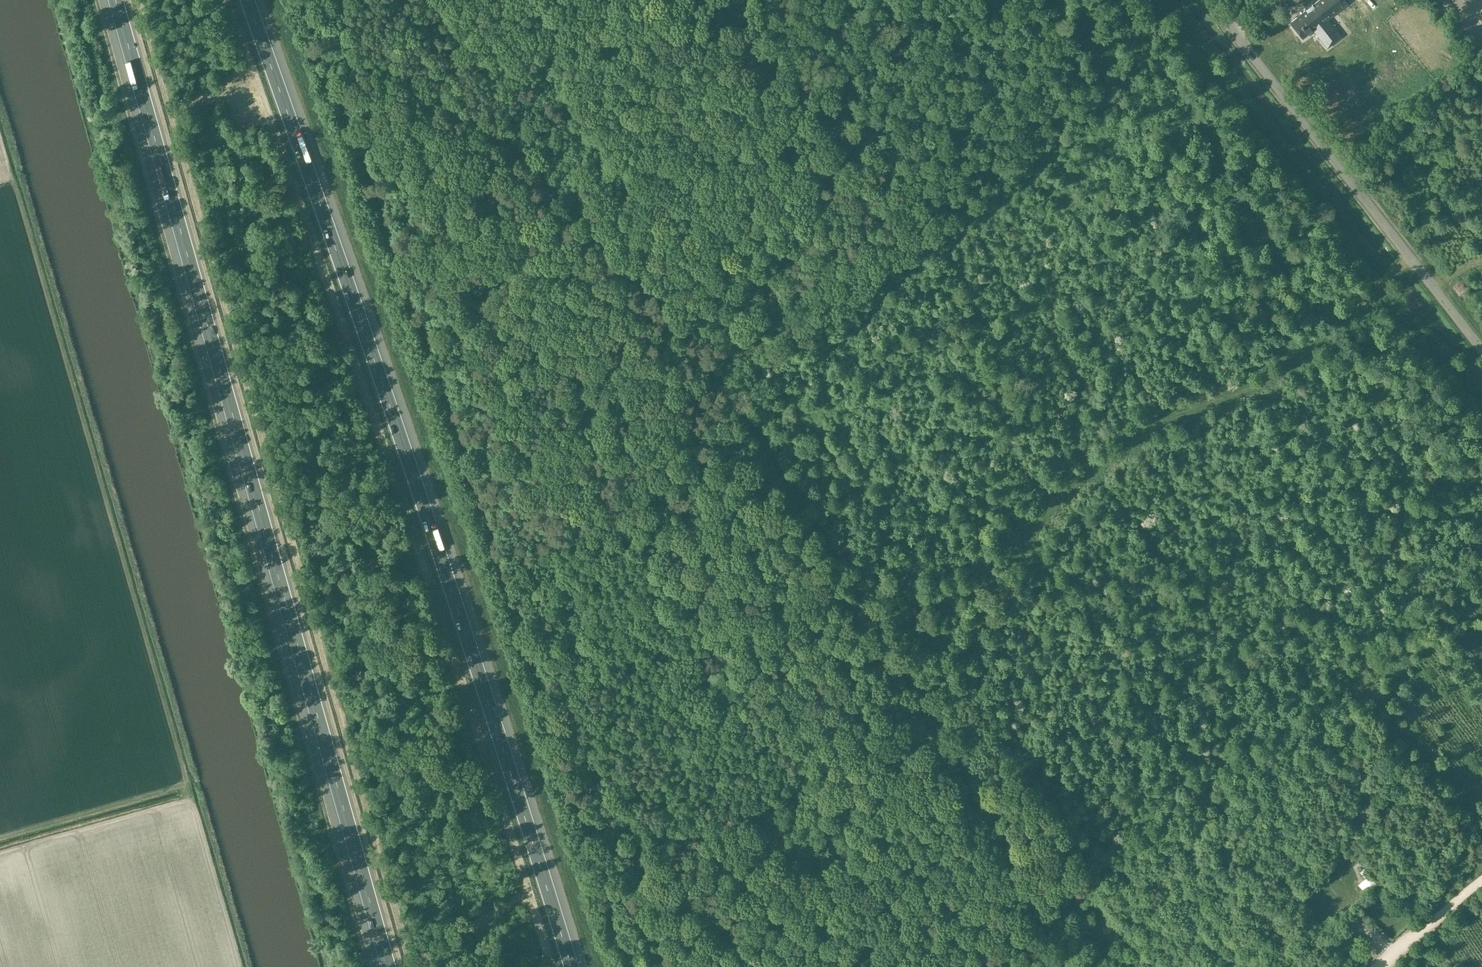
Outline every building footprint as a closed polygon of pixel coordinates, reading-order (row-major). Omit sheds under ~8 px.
[(1290,22),(1303,38),(1313,30),(1328,48),(1342,37),(1328,19),(1347,3),(1345,0),(1318,0),(1290,22)] [(557,26),(570,19),(564,8),(551,14),(557,26)] [(718,846),(730,841),(723,825),(711,831),(718,846)]
